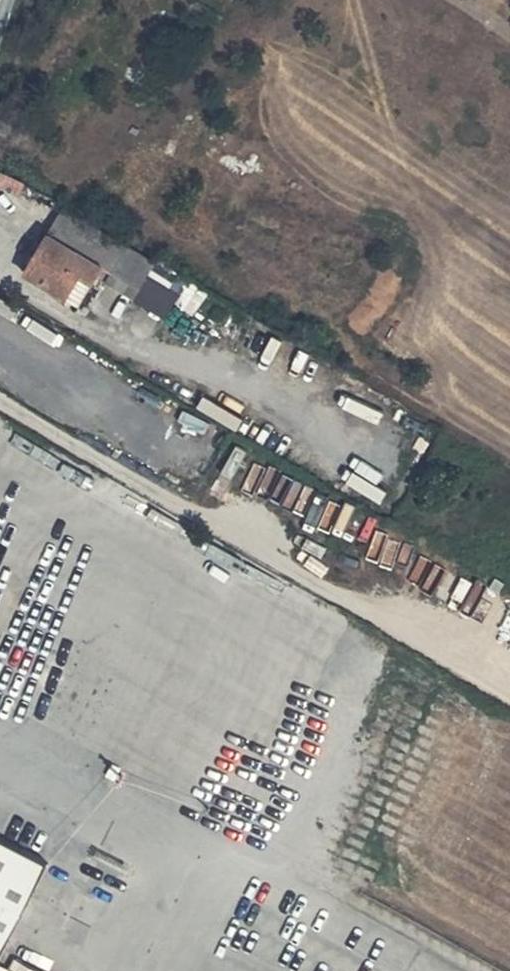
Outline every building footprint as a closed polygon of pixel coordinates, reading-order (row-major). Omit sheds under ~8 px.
[(33,209),(40,197),(11,179),(4,191),(33,209)] [(77,317),(99,279),(103,271),(116,278),(131,252),(66,213),(25,277),(50,293),(46,300),(77,317)] [(166,319),(186,285),(131,252),(116,278),(111,286),(166,319)] [(99,279),(111,286),(116,278),(103,271),(99,279)] [(0,846),(0,940),(38,866),(0,846)] [(0,962),(0,970),(46,970),(16,957),(11,967),(0,962)]
